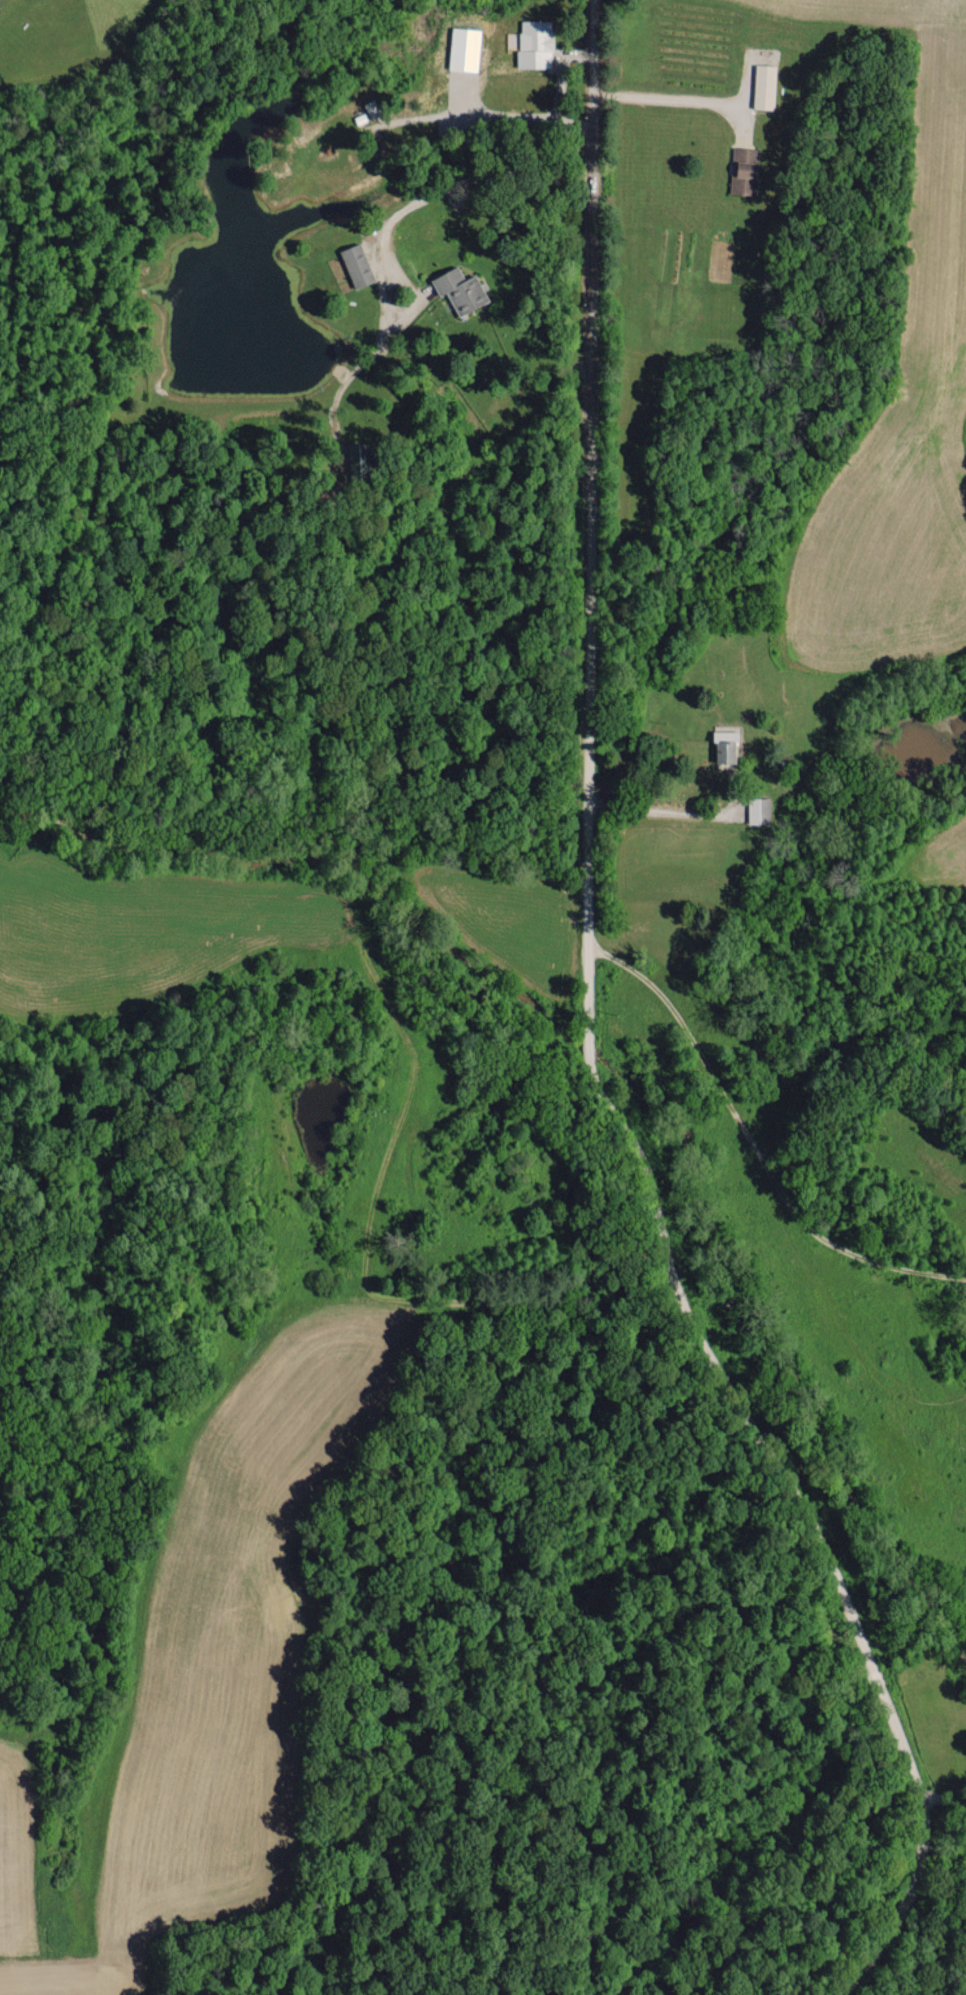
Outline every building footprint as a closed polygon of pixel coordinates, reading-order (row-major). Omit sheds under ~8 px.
[(552,20),(519,20),(520,68),(553,68),(552,20)] [(774,108),(776,64),(755,64),(754,108),(774,108)] [(731,174),(730,192),(755,194),(759,148),(733,146),(732,160),(738,160),(737,174),(731,174)] [(375,280),(360,243),(340,251),(355,289),(375,280)] [(446,292),(459,317),(489,301),(476,274),(465,280),(458,266),(431,280),(439,296),(446,292)] [(737,730),(716,730),(715,761),(736,761),(737,730)] [(748,797),(749,824),(770,823),(769,797),(748,797)]
